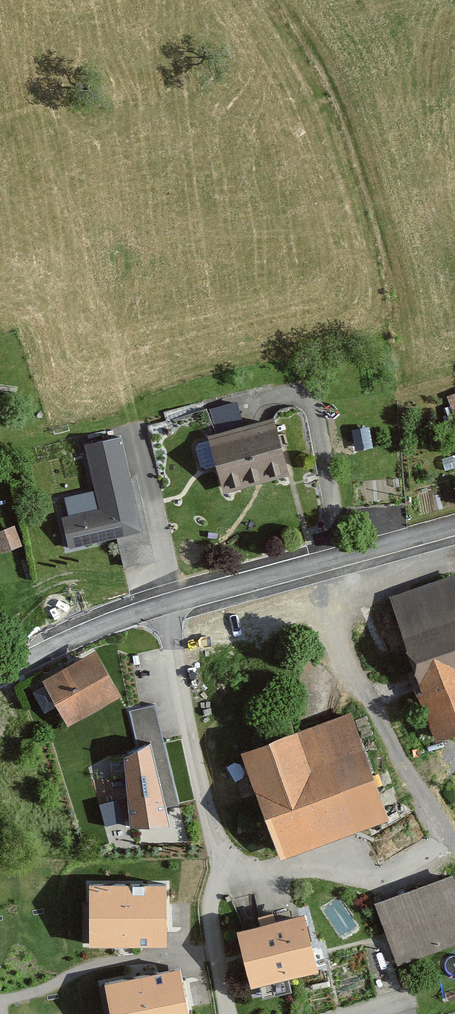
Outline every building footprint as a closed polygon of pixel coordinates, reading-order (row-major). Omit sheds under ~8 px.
[(447,393),(454,422),(454,390),(447,393)] [(236,397),(210,405),(213,418),(240,410),(236,397)] [(274,414),(208,432),(224,491),(290,473),(274,414)] [(99,506),(62,515),(69,547),(117,536),(143,530),(131,475),(121,433),(84,441),(99,506)] [(143,530),(117,536),(124,567),(156,559),(136,474),(131,475),(143,530)] [(0,528),(0,547),(2,552),(22,544),(14,523),(0,528)] [(391,597),(442,738),(454,733),(454,575),(391,597)] [(96,647),(42,677),(68,722),(121,692),(96,647)] [(136,744),(123,751),(130,822),(170,821),(167,805),(179,802),(155,703),(128,709),(136,744)] [(298,725),(241,747),(281,855),(390,815),(351,709),(300,728),(298,725)] [(375,900),(398,964),(454,943),(454,877),(453,872),(375,900)] [(90,940),(167,940),(166,878),(89,878),(90,940)] [(304,908),(237,925),(251,982),(319,965),(304,908)] [(180,961),(105,977),(112,1013),(191,1013),(180,961)]
